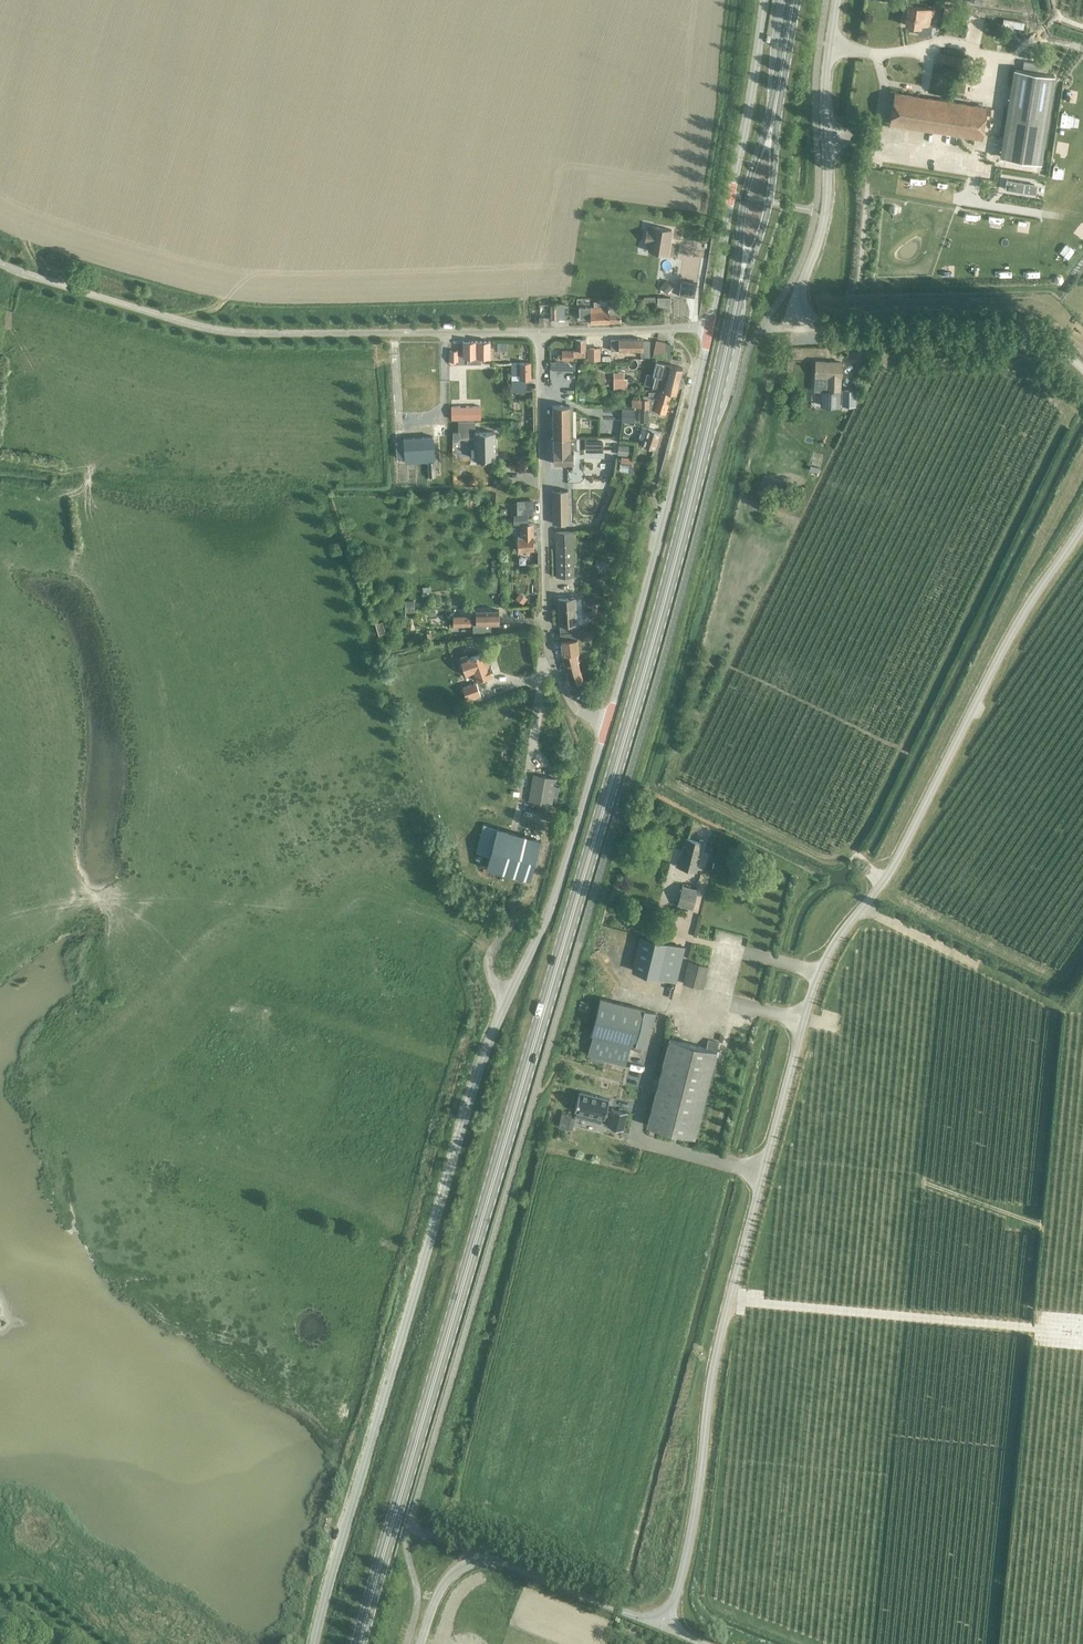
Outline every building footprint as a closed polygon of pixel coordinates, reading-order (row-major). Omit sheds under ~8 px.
[(907,8),(906,13),(908,14),(906,26),(918,29),(917,36),(928,38),(930,25),(928,25),(931,10),(909,6),(909,8),(907,8)] [(958,57),(939,54),(937,63),(956,66),(958,57)] [(1002,157),(1041,163),(1054,76),(1015,70),(1002,157)] [(982,139),(986,108),(894,94),(890,124),(982,139)] [(1007,181),(1005,190),(1033,194),(1034,185),(1007,181)] [(651,230),(646,230),(644,241),(649,242),(648,251),(667,254),(671,229),(652,226),(651,230)] [(666,281),(659,288),(666,294),(673,287),(666,281)] [(681,282),(679,295),(695,298),(697,284),(681,282)] [(670,311),(671,297),(657,297),(657,311),(670,311)] [(608,307),(580,307),(580,319),(587,319),(591,319),(591,323),(609,323),(609,300),(608,300),(608,307)] [(609,300),(609,323),(621,322),(620,300),(609,300)] [(556,305),(551,305),(552,319),(564,319),(564,308),(564,303),(558,303),(556,303),(556,305)] [(642,338),(609,338),(609,340),(609,350),(640,350),(640,356),(649,356),(650,340),(642,340),(642,339),(642,338)] [(576,356),(586,356),(586,339),(576,339),(575,350),(573,350),(573,351),(562,351),(562,355),(558,355),(558,360),(573,359),(573,357),(576,357),(576,356)] [(665,342),(655,340),(653,354),(662,356),(665,342)] [(481,363),(481,357),(488,356),(488,359),(490,359),(490,341),(463,341),(463,351),(458,351),(450,351),(450,360),(450,364),(464,363),(481,363)] [(599,348),(587,348),(587,360),(600,360),(599,348)] [(656,387),(676,392),(682,368),(669,364),(656,361),(653,375),(655,375),(652,386),(656,387)] [(815,362),(815,377),(827,378),(827,392),(822,392),(821,406),(838,407),(838,393),(839,393),(840,376),(842,376),(842,363),(815,362)] [(515,363),(512,363),(512,370),(514,370),(514,382),(514,391),(521,391),(525,391),(525,379),(531,379),(531,363),(515,363)] [(627,377),(614,377),(614,390),(627,390),(627,377)] [(649,398),(640,399),(632,399),(632,406),(640,407),(640,421),(649,421),(649,412),(649,411),(649,409),(649,408),(649,398),(657,398),(669,402),(672,391),(676,393),(676,392),(656,387),(656,391),(649,392),(649,398)] [(856,390),(842,389),(841,406),(855,406),(856,390)] [(649,408),(649,409),(649,411),(653,412),(654,409),(666,413),(669,402),(657,398),(649,398),(649,408)] [(480,406),(451,407),(451,419),(480,419),(480,406)] [(573,449),(577,449),(577,437),(570,437),(570,406),(553,406),(553,463),(573,463),(573,449)] [(634,410),(622,410),(621,423),(634,424),(634,410)] [(495,432),(475,433),(475,421),(458,422),(458,433),(453,433),(453,438),(475,438),(475,458),(495,458),(495,432)] [(642,438),(639,446),(642,447),(643,445),(655,448),(657,441),(660,432),(648,428),(643,427),(640,437),(642,438)] [(404,457),(405,463),(416,462),(416,457),(435,455),(433,436),(403,438),(403,442),(396,442),(397,458),(404,457)] [(619,444),(618,454),(628,455),(629,445),(619,444)] [(632,473),(634,458),(621,457),(620,471),(632,473)] [(428,477),(436,476),(435,459),(427,460),(428,477)] [(568,490),(553,490),(553,524),(568,524),(568,490)] [(517,500),(517,514),(533,514),(533,500),(517,500)] [(522,536),(518,536),(518,549),(534,549),(534,524),(522,524),(522,536)] [(556,576),(574,576),(573,531),(555,532),(556,576)] [(519,594),(515,600),(522,605),(527,599),(519,594)] [(560,625),(560,632),(576,630),(576,623),(574,598),(573,598),(573,596),(568,597),(569,598),(558,599),(559,625),(560,625)] [(413,602),(404,602),(404,614),(414,613),(413,602)] [(453,625),(473,624),(473,632),(491,632),(491,624),(499,623),(499,610),(476,610),(476,618),(470,618),(470,615),(453,616),(453,625)] [(379,634),(385,632),(382,621),(376,623),(379,634)] [(576,630),(560,632),(562,654),(566,672),(572,686),(584,681),(579,668),(575,652),(579,652),(576,630)] [(484,653),(469,658),(467,655),(460,658),(467,675),(472,673),(475,680),(492,675),(484,653)] [(481,696),(480,693),(476,683),(462,688),(465,697),(466,701),(481,696)] [(551,805),(556,778),(533,773),(528,800),(551,805)] [(477,851),(490,854),(497,827),(484,823),(477,851)] [(497,827),(490,854),(486,867),(499,871),(499,870),(530,879),(540,839),(508,831),(508,830),(497,827)] [(696,872),(703,844),(686,840),(679,867),(696,872)] [(692,908),(696,890),(682,886),(677,905),(692,908)] [(632,970),(676,982),(684,947),(664,942),(640,936),(632,970)] [(703,988),(708,967),(688,962),(683,983),(703,988)] [(646,1048),(655,1013),(599,999),(590,1034),(593,1035),(588,1056),(625,1066),(631,1044),(646,1048)] [(716,1051),(718,1042),(708,1039),(706,1048),(669,1039),(647,1125),(695,1137),(717,1051),(716,1051)] [(579,1092),(574,1111),(577,1111),(576,1116),(600,1123),(602,1117),(604,1118),(605,1115),(609,1116),(607,1125),(623,1129),(627,1112),(611,1108),(610,1112),(606,1111),(609,1099),(579,1092)]
